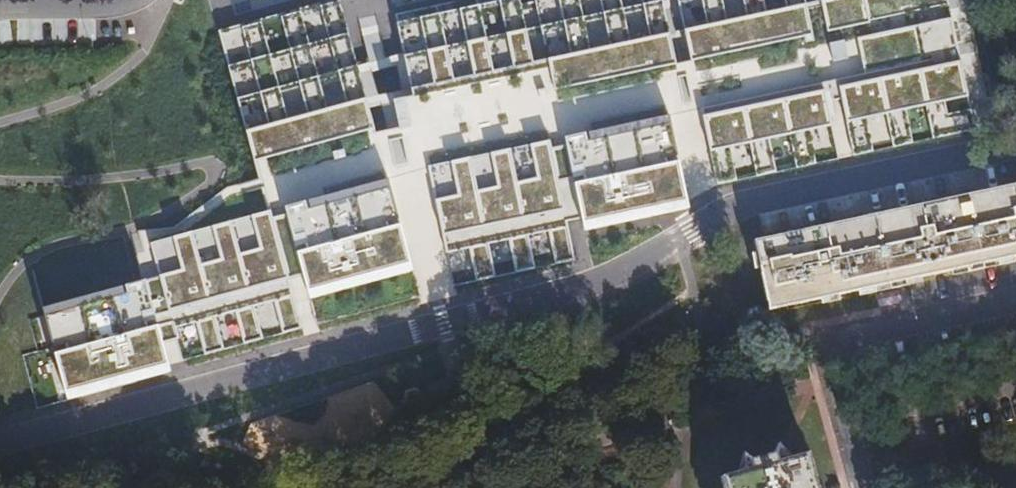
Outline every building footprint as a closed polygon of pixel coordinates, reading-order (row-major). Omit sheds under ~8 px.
[(372,130),(338,0),(220,30),(253,160),(372,130)] [(942,0),(477,0),(398,18),(414,92),(550,62),(556,90),(943,4),(942,0)] [(954,19),(857,40),(865,77),(702,113),(717,184),(978,126),(954,19)] [(672,111),(424,165),(450,286),(575,259),(567,225),(583,221),(586,234),(694,211),(672,111)] [(387,183),(285,211),(310,302),(413,274),(387,183)] [(754,241),(771,311),(1015,256),(1015,184),(754,241)] [(156,282),(44,309),(66,401),(166,376),(163,366),(300,333),(271,214),(147,244),(156,282)] [(723,480),(725,487),(818,487),(810,458),(723,480)]
